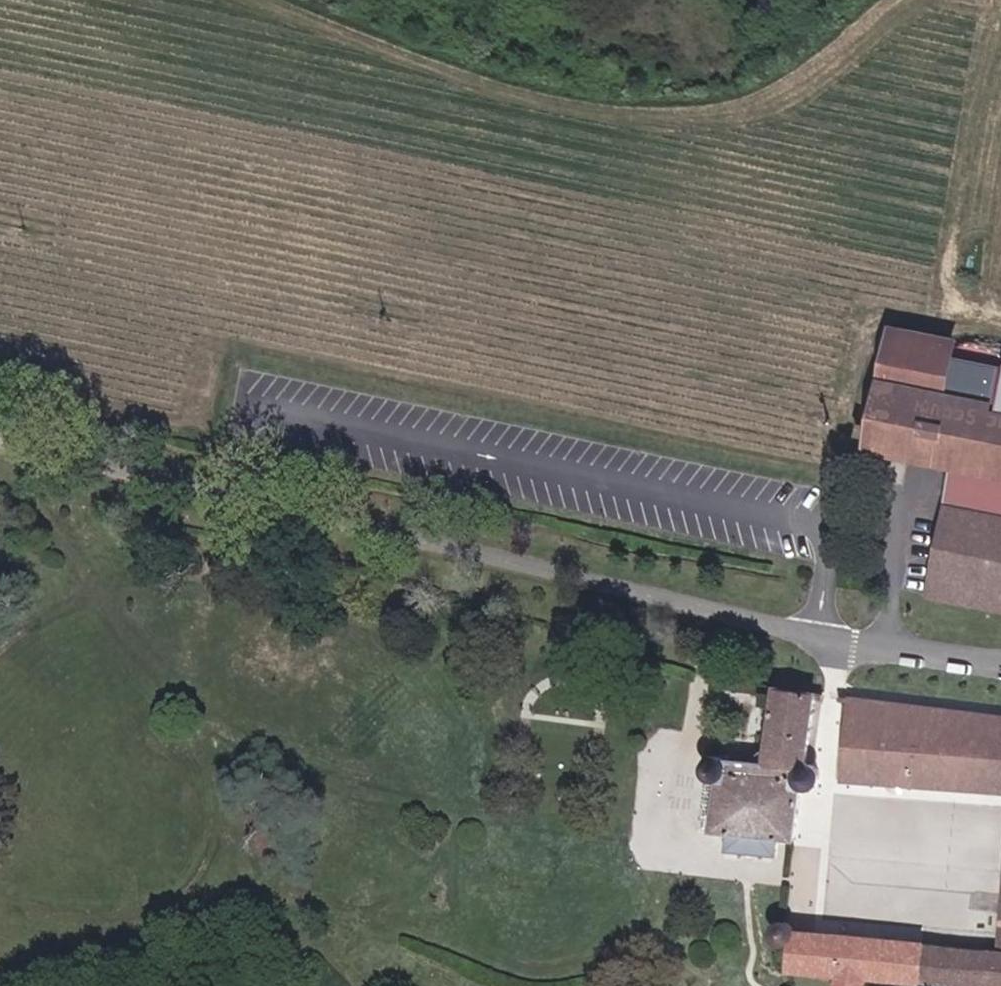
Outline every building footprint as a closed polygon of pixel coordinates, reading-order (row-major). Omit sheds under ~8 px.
[(929,365),(938,334),(908,326),(893,386),(922,393),(929,365)] [(973,343),(938,334),(929,365),(965,373),(973,343)] [(959,400),(965,373),(929,365),(922,393),(893,386),(888,408),(885,425),(882,439),(971,458),(941,587),(1000,601),(1000,409),(959,400)] [(783,756),(743,751),(732,759),(732,776),(739,777),(732,822),(752,824),(752,839),(801,846),(805,815),(819,818),(822,772),(824,772),(830,769),(834,765),(837,760),(838,753),(836,747),(833,742),(828,739),(837,681),(794,674),(783,756)] [(870,685),(860,763),(1000,782),(1000,706),(870,685)] [(808,926),(810,925),(810,916),(811,911),(808,907),(803,906),(798,906),(794,908),(791,913),(790,917),(791,922),(794,926),(799,928),(803,928),(808,926)] [(894,958),(949,965),(1000,971),(1000,941),(810,916),(810,925),(807,949),(810,949),(868,955),(865,984),(882,985),(889,985),(894,958)]
